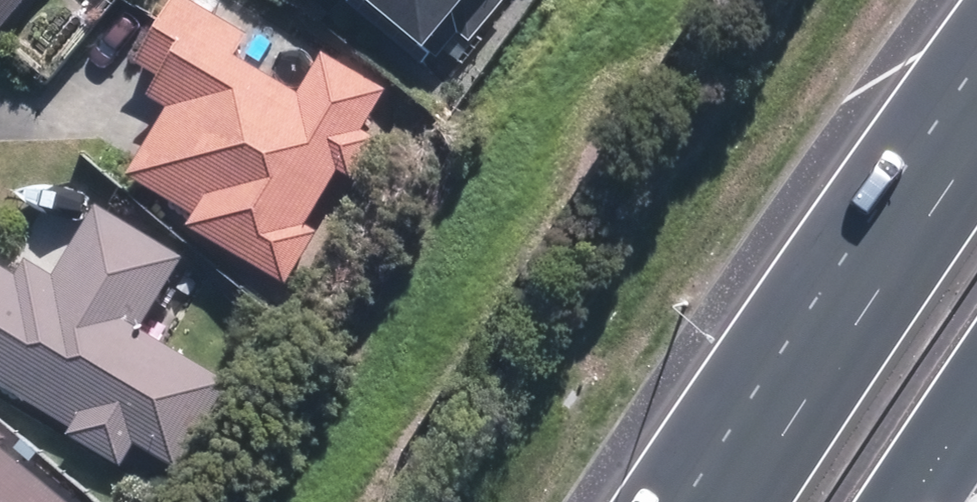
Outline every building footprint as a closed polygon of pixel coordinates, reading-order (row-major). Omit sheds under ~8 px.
[(30,0),(0,0),(0,41),(30,0)] [(176,0),(167,0),(127,65),(153,80),(141,99),(163,112),(124,177),(190,218),(183,230),(281,289),(315,234),(302,226),(334,173),(356,186),(380,147),(359,134),(383,95),(322,58),(298,98),(230,57),(240,39),(176,0)] [(348,1),(443,74),(500,0),(349,0),(348,1)] [(66,430),(61,438),(120,474),(134,451),(174,476),(223,397),(131,340),(179,263),(56,187),(12,259),(0,251),(0,389),(66,430)] [(0,448),(0,501),(66,501),(0,448)]
